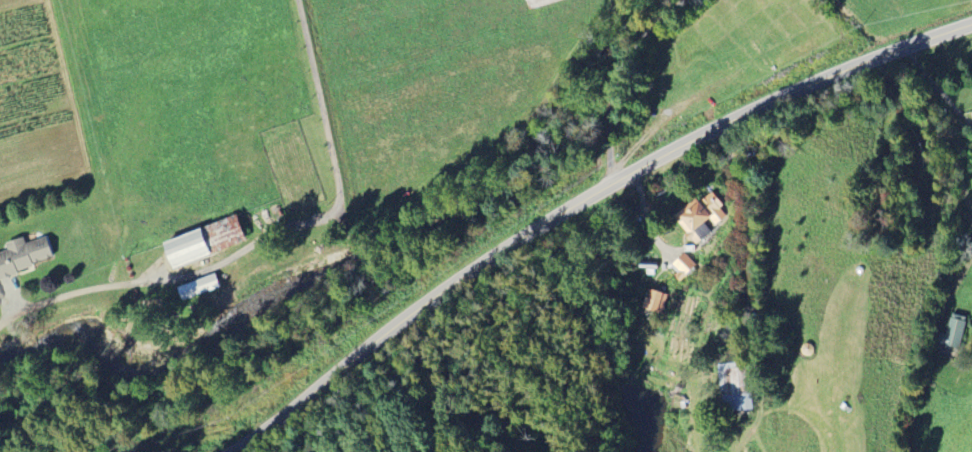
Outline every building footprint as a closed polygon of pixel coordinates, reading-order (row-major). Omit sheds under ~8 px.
[(528,9),(562,0),(526,0),(528,9)] [(674,219),(695,245),(713,230),(712,228),(727,216),(719,207),(723,204),(711,190),(674,219)] [(162,241),(171,268),(246,243),(236,216),(162,241)] [(45,237),(25,244),(23,237),(5,243),(8,250),(0,252),(0,278),(53,259),(45,237)] [(680,282),(697,266),(684,253),(671,265),(678,273),(674,276),(680,282)] [(220,289),(216,275),(177,286),(181,300),(220,289)] [(658,321),(668,295),(653,289),(649,298),(646,297),(639,315),(658,321)] [(937,345),(959,349),(966,317),(951,314),(947,335),(940,333),(937,345)]
